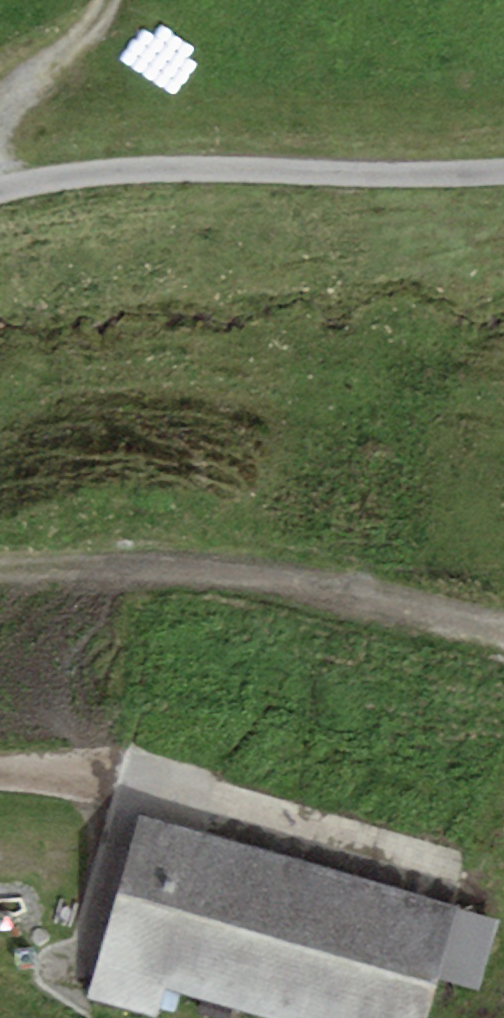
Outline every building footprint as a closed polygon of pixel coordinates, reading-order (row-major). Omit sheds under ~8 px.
[(153,825),(99,1009),(131,1017),(170,1017),(176,998),(246,1017),(445,1017),(474,919),(153,825)]
